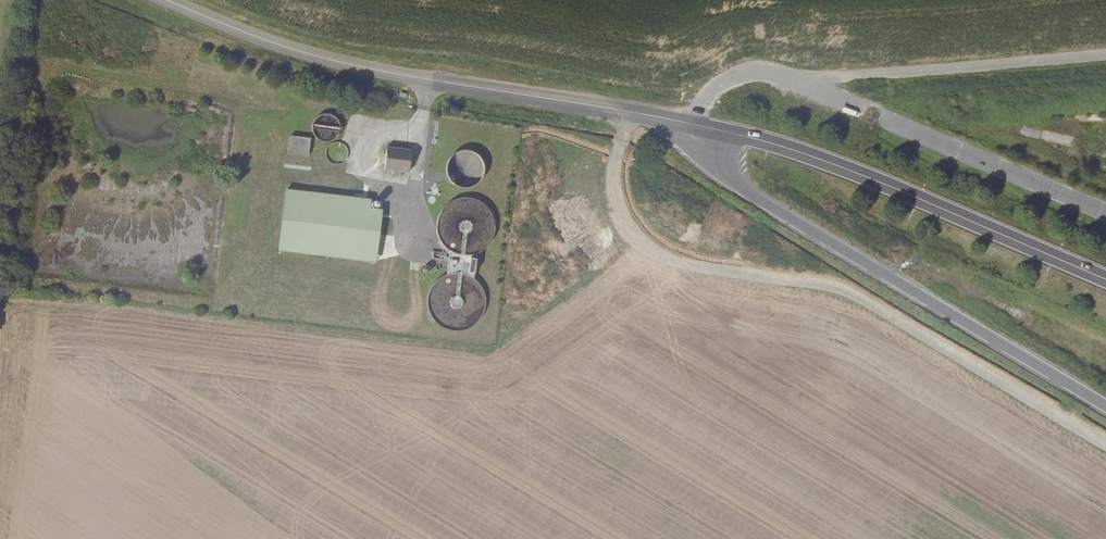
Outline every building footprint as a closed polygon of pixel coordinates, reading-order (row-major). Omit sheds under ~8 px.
[(340,130),(340,124),(338,119),(335,116),(330,113),(324,113),(319,116),(315,119),(313,124),(313,130),(315,135),(319,139),(324,141),(330,141),(335,139),(338,135),(340,130)] [(291,136),(289,154),(309,156),(311,139),(291,136)] [(387,147),(384,170),(409,173),(412,150),(387,147)] [(472,151),(466,150),(460,151),(454,154),(450,158),(448,164),(447,170),(449,176),(452,181),(457,185),(463,187),(469,187),(475,185),(480,181),(483,176),(485,170),(484,164),(482,158),(478,154),(472,151)] [(286,189),(278,251),(376,263),(383,210),(370,208),(371,200),(286,189)] [(474,278),(477,254),(486,248),(492,239),(494,228),(494,220),(492,215),(485,206),(476,201),(465,199),(455,201),(448,205),(442,211),(439,218),(438,224),(438,232),(440,239),(445,246),(451,251),(448,275),(441,278),(435,284),(431,291),(429,299),(430,307),(434,317),(441,325),(448,329),(459,330),(470,327),(478,321),(484,312),(486,304),(485,293),(482,286),(474,278)]
